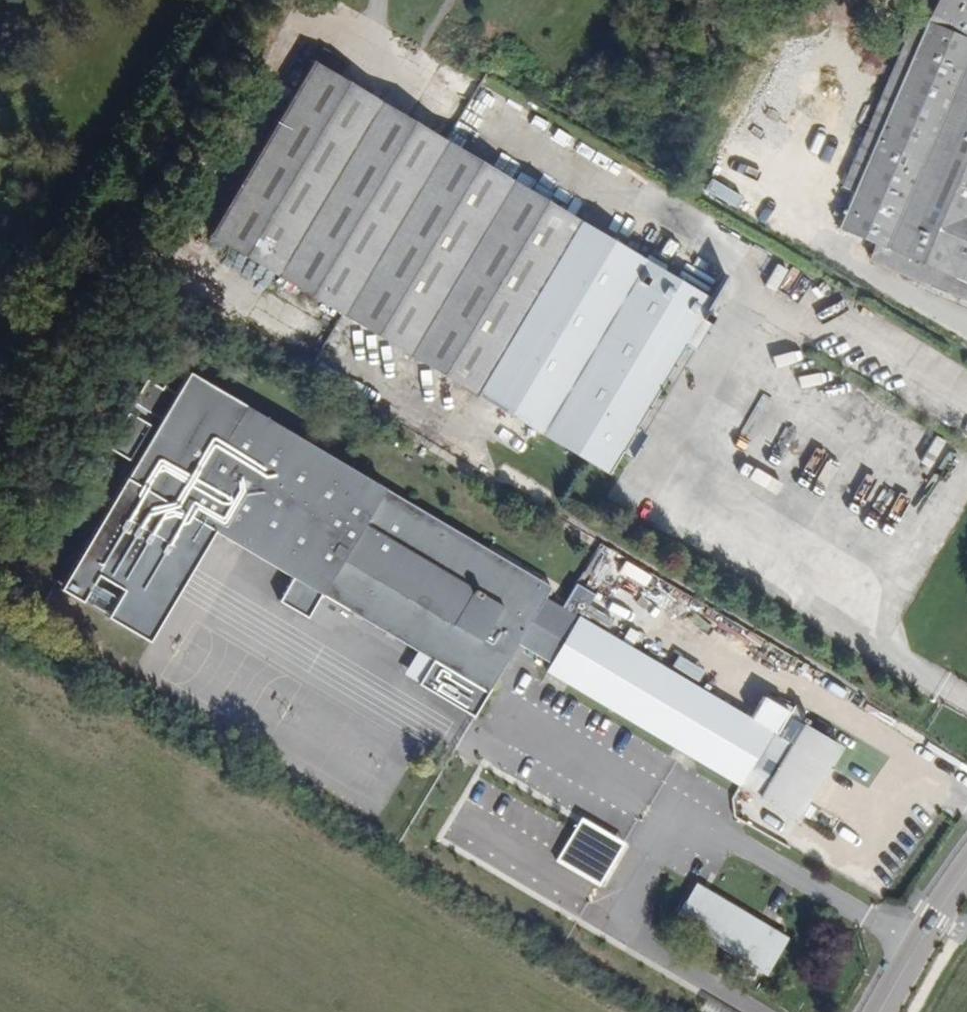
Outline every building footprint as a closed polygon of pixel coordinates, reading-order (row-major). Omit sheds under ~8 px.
[(472,0),(455,0),(453,4),(465,11),(472,0)] [(907,45),(857,160),(845,193),(857,197),(841,234),(966,288),(966,0),(925,0),(907,45)] [(903,43),(907,45),(925,0),(921,0),(903,43)] [(728,307),(313,59),(206,236),(622,485),(728,307)] [(826,220),(841,224),(845,208),(830,204),(826,220)] [(557,585),(187,372),(126,479),(59,594),(144,640),(210,532),(491,692),(520,643),(553,662),(546,674),(801,822),(844,749),(792,718),(783,733),(550,597),(557,585)] [(583,815),(558,861),(605,887),(631,841),(583,815)] [(791,939),(697,882),(676,916),(770,974),(791,939)]
